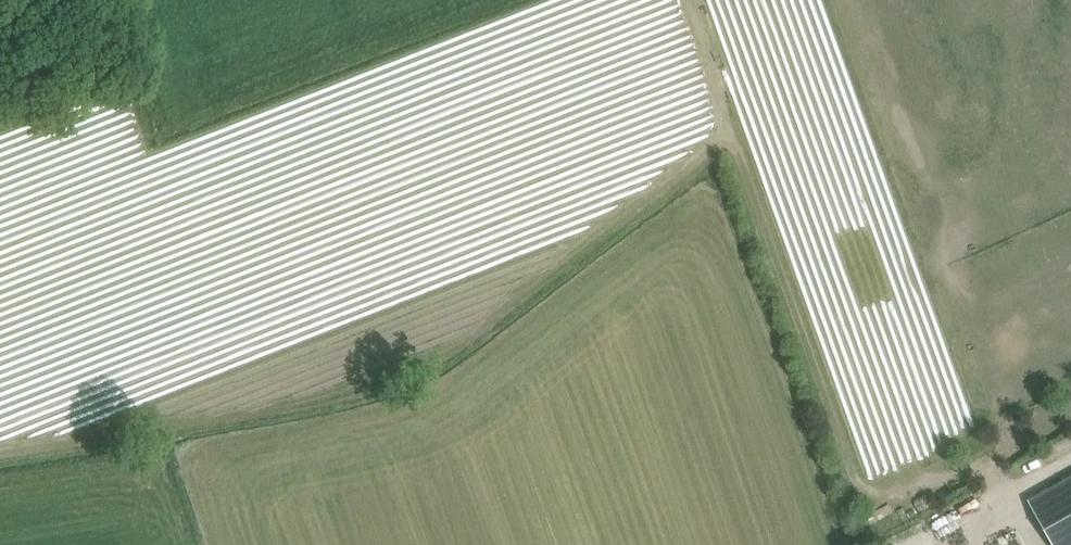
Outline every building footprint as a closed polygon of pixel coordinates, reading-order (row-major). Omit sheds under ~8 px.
[(1032,502),(1056,544),(1070,544),(1070,480),(1032,502)]
